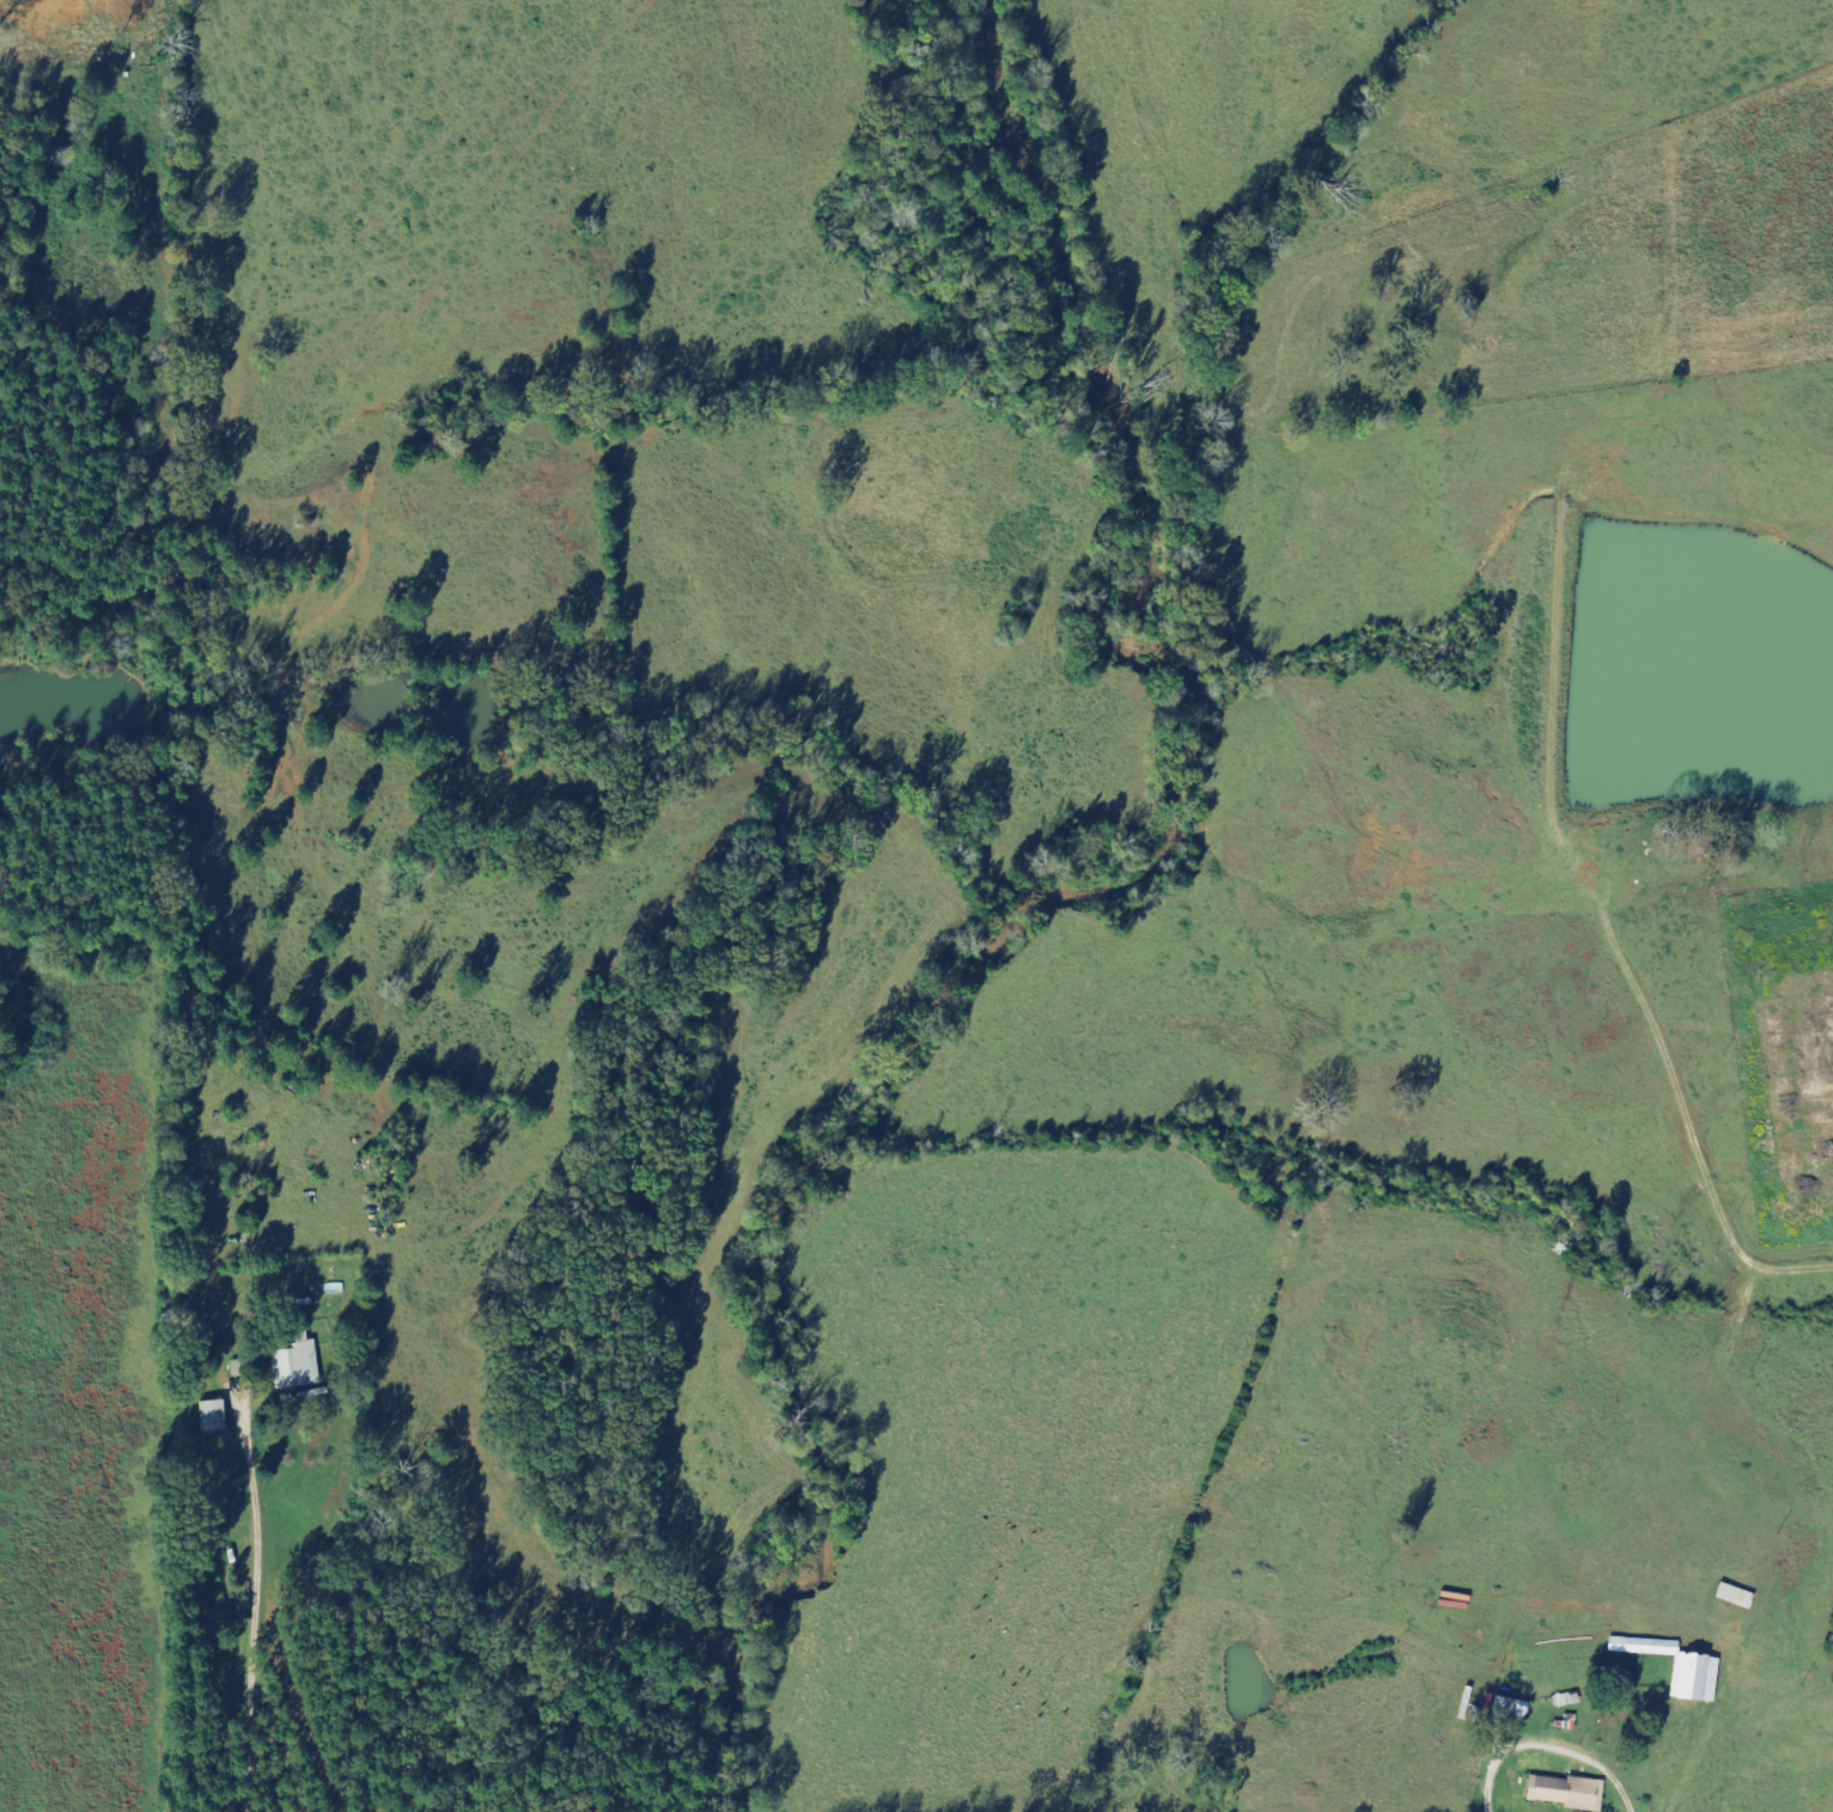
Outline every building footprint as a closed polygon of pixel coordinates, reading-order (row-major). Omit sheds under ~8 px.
[(322,1385),(317,1340),(310,1341),(308,1329),(296,1330),(298,1350),(274,1353),(278,1390),(322,1385)] [(225,1401),(201,1403),(204,1433),(229,1430),(225,1401)] [(1718,1703),(1722,1657),(1682,1655),(1683,1643),(1612,1638),(1611,1652),(1678,1657),(1675,1700),(1718,1703)] [(1528,1723),(1533,1705),(1499,1696),(1495,1714),(1528,1723)] [(1571,1778),(1570,1782),(1532,1777),(1529,1803),(1604,1811),(1607,1782),(1571,1778)]
